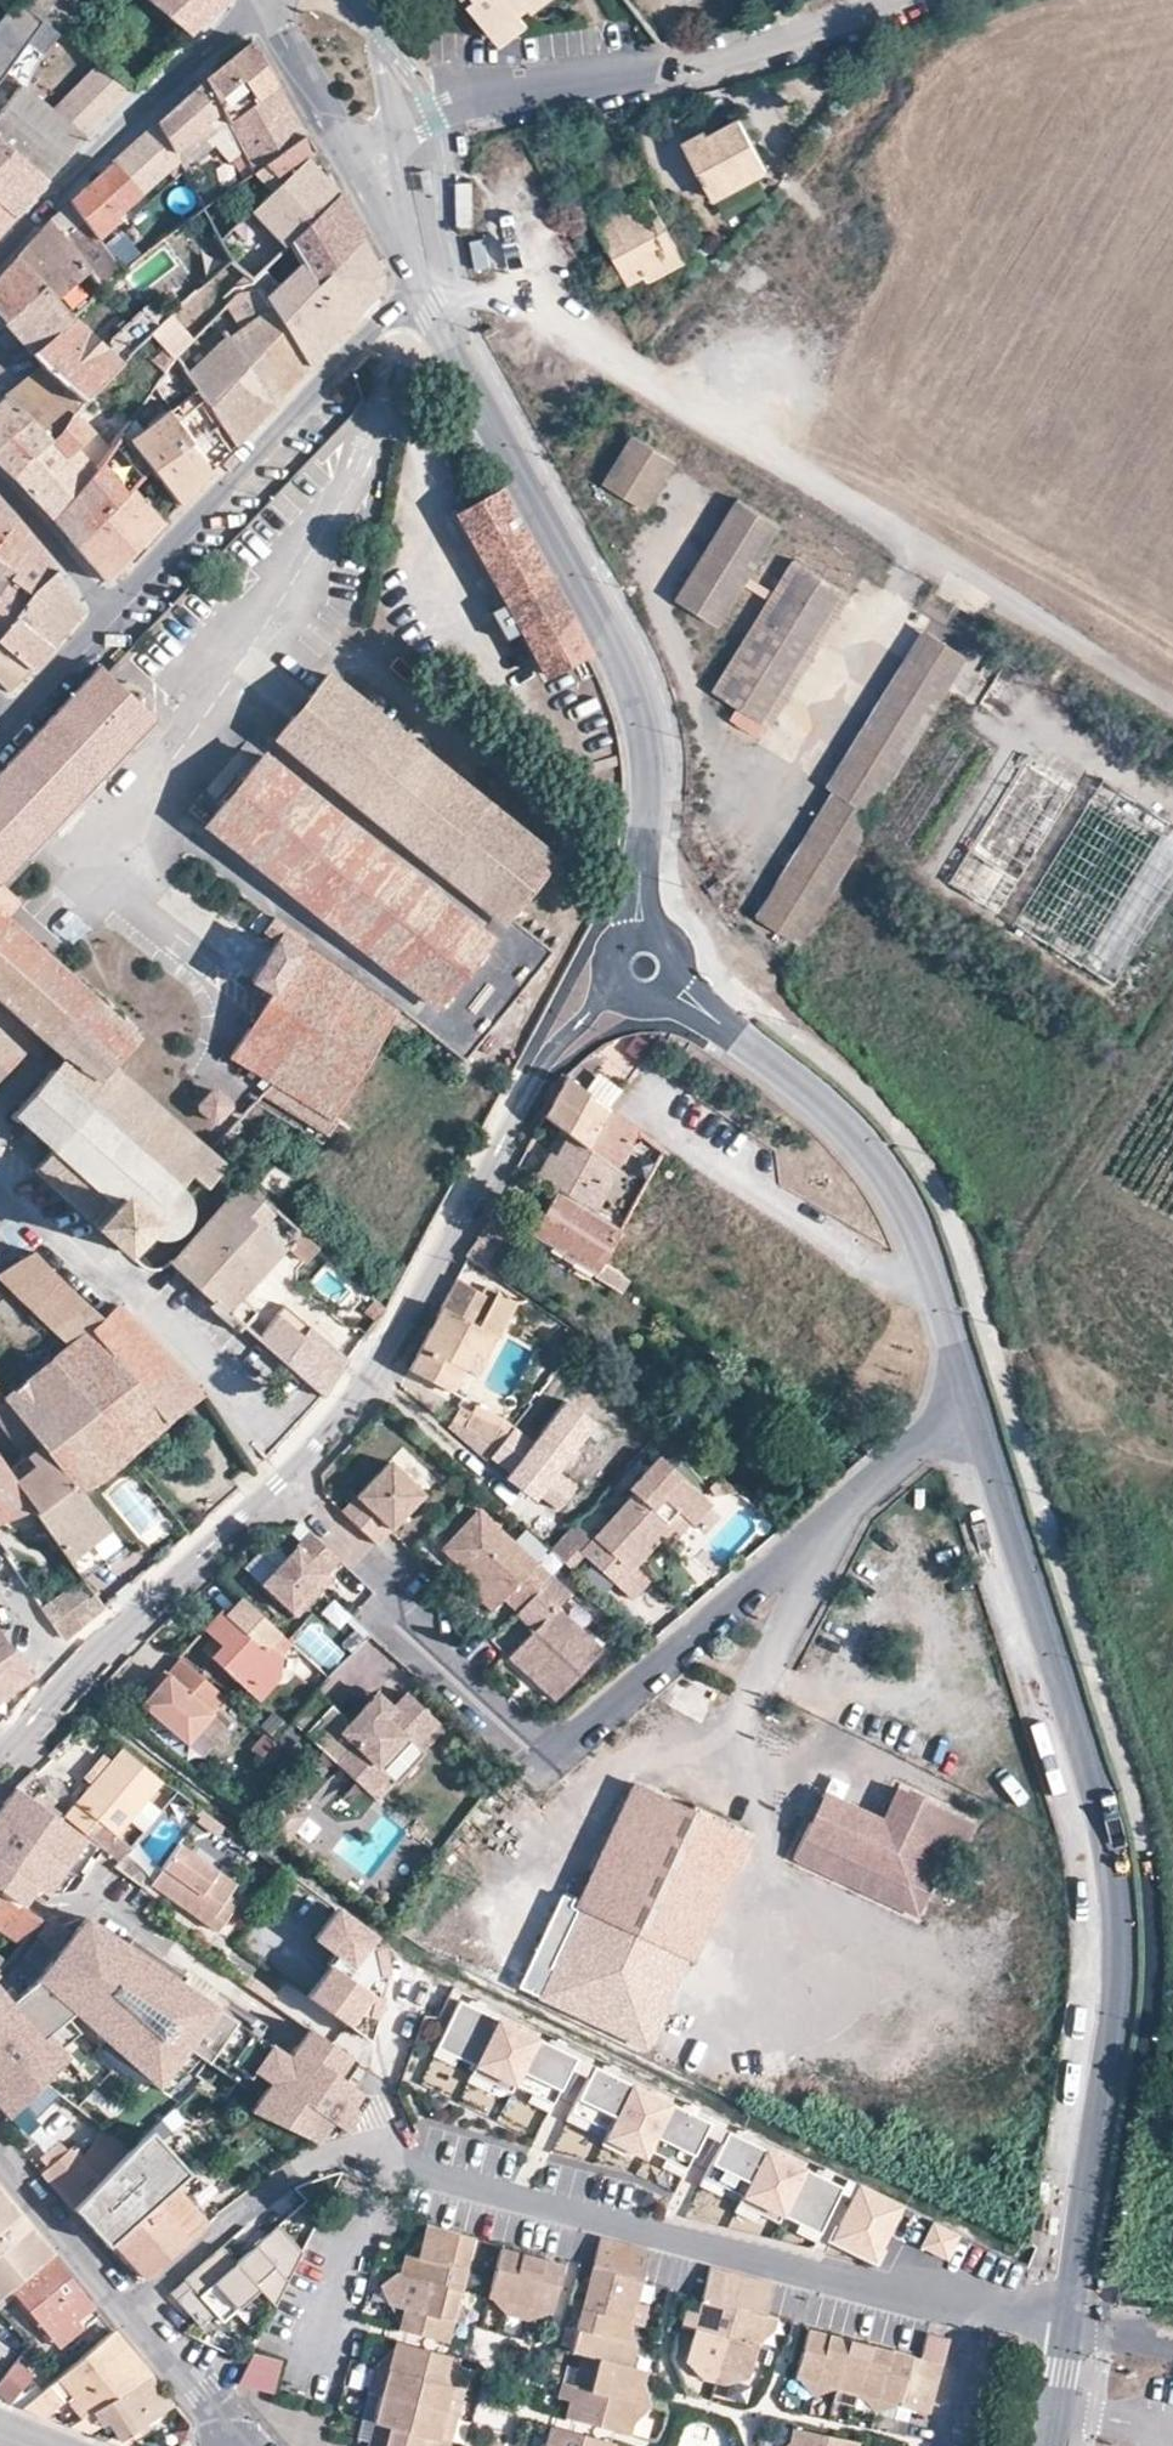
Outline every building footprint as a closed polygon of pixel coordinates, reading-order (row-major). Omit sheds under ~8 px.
[(32,42),(45,51),(58,32),(21,2),(17,0),(14,0),(0,19),(0,86),(32,42)] [(64,37),(74,21),(84,6),(76,0),(23,0),(21,2),(58,32),(64,37)] [(189,36),(226,0),(146,0),(189,36)] [(496,34),(541,0),(470,0),(496,34)] [(98,37),(74,21),(64,37),(63,37),(82,52),(98,37)] [(228,125),(278,88),(252,41),(204,82),(225,119),(228,125)] [(97,65),(52,111),(83,137),(130,92),(97,65)] [(225,119),(204,82),(157,123),(177,160),(183,171),(212,144),(205,137),(225,119)] [(0,118),(0,143),(46,181),(85,138),(83,137),(52,111),(22,87),(0,118)] [(278,88),(228,125),(243,153),(255,173),(305,136),(278,88)] [(714,201),(766,172),(738,120),(708,136),(704,131),(683,143),(714,201)] [(177,160),(157,123),(112,164),(141,195),(177,160)] [(305,136),(255,173),(274,189),(313,151),(305,136)] [(0,143),(0,208),(13,218),(46,181),(0,143)] [(313,151),(274,189),(252,210),(285,246),(288,243),(338,193),(313,151)] [(255,173),(243,153),(231,159),(244,181),(255,173)] [(116,219),(141,195),(112,164),(70,201),(97,240),(119,222),(116,219)] [(457,227),(472,226),(471,181),(456,181),(457,196),(457,227)] [(338,193),(288,243),(314,287),(363,239),(338,193)] [(148,203),(141,195),(116,219),(119,222),(123,227),(148,203)] [(220,198),(203,209),(220,241),(239,222),(220,198)] [(634,199),(606,215),(610,221),(639,206),(634,199)] [(120,271),(112,260),(97,240),(70,201),(49,221),(100,285),(120,271)] [(650,201),(639,206),(610,221),(606,215),(594,222),(628,283),(642,276),(681,255),(650,201)] [(0,208),(0,232),(13,218),(0,208)] [(220,241),(203,209),(164,240),(201,289),(230,262),(220,241)] [(248,215),(281,250),(285,246),(252,210),(252,211),(248,215)] [(100,285),(49,221),(18,257),(45,288),(71,320),(72,319),(74,320),(105,291),(100,285)] [(144,238),(112,260),(120,271),(152,249),(151,248),(144,238)] [(382,275),(363,239),(314,287),(314,288),(341,333),(381,290),(382,275)] [(288,243),(285,246),(281,250),(251,280),(250,281),(257,291),(259,291),(280,322),(314,288),(314,287),(288,243)] [(685,262),(681,255),(642,276),(647,284),(685,262)] [(18,257),(0,277),(0,319),(4,324),(45,288),(18,257)] [(71,320),(45,288),(4,324),(31,354),(71,320)] [(341,333),(314,288),(280,322),(308,367),(341,333)] [(259,291),(257,291),(238,295),(227,306),(242,328),(227,338),(229,341),(188,376),(202,396),(237,443),(308,367),(280,322),(259,291)] [(72,319),(71,320),(31,354),(41,365),(41,366),(83,403),(151,336),(159,328),(142,310),(101,348),(74,320),(72,319)] [(159,328),(151,336),(163,349),(174,360),(174,361),(177,358),(193,340),(171,316),(159,328)] [(165,374),(174,361),(174,360),(163,349),(151,362),(165,374)] [(83,403),(41,366),(4,396),(30,419),(54,440),(58,436),(75,413),(79,408),(83,403)] [(30,419),(4,396),(0,400),(0,446),(30,419)] [(237,443),(202,396),(176,419),(209,472),(237,443)] [(116,411),(95,434),(110,449),(120,435),(130,422),(116,411)] [(80,489),(110,449),(95,434),(75,413),(58,436),(54,440),(13,477),(54,520),(80,489)] [(54,440),(30,419),(0,446),(0,464),(13,477),(54,440)] [(209,472),(176,419),(136,453),(134,454),(148,472),(147,474),(158,486),(177,507),(203,479),(209,472)] [(603,476),(646,506),(677,457),(634,430),(603,476)] [(134,454),(136,453),(120,435),(110,449),(80,489),(54,520),(75,546),(132,489),(147,474),(148,472),(134,454)] [(108,581),(162,524),(142,501),(132,489),(75,546),(83,556),(105,581),(108,581)] [(588,655),(588,654),(543,572),(509,513),(499,493),(459,516),(547,675),(588,655)] [(147,496),(142,501),(162,524),(167,518),(166,518),(147,496)] [(673,594),(714,622),(779,524),(738,497),(673,594)] [(35,542),(25,531),(6,510),(0,503),(0,564),(13,572),(35,542)] [(56,570),(35,542),(13,572),(10,577),(8,580),(0,591),(0,636),(14,618),(32,595),(31,593),(56,570)] [(714,692),(771,725),(850,595),(792,562),(714,692)] [(82,608),(56,570),(31,593),(32,595),(14,618),(50,646),(58,636),(82,608)] [(10,577),(0,571),(0,591),(8,580),(10,577)] [(14,618),(0,636),(0,648),(29,672),(30,671),(30,667),(37,660),(50,646),(14,618)] [(925,631),(905,663),(948,688),(967,656),(925,631)] [(9,692),(29,672),(0,648),(0,683),(9,692)] [(871,813),(948,688),(905,663),(829,788),(834,790),(759,916),(800,942),(835,887),(868,832),(877,817),(871,813)] [(13,869),(65,814),(154,719),(104,672),(98,667),(36,733),(0,771),(0,883),(13,869)] [(379,717),(356,699),(327,676),(277,736),(278,742),(323,778),(368,814),(413,850),(431,865),(418,882),(274,765),(262,756),(205,827),(327,922),(408,987),(397,1004),(316,947),(272,915),(270,918),(263,930),(276,940),(251,981),(270,993),(229,1057),(272,1084),(262,1095),(283,1108),(304,1121),(326,1133),(327,1134),(336,1120),(332,1117),(356,1079),(379,1040),(389,1024),(405,1033),(404,1035),(408,1037),(417,1026),(426,1033),(429,1035),(437,1041),(441,1044),(448,1050),(452,1052),(459,1058),(463,1062),(553,952),(548,948),(542,943),(537,940),(530,933),(525,930),(519,925),(515,922),(507,915),(525,894),(542,873),(554,858),(521,832),(499,814),(499,813),(476,796),(476,795),(453,777),(430,758),(407,740),(379,717)] [(367,685),(356,699),(379,717),(390,704),(367,685)] [(417,726),(407,740),(430,758),(440,745),(417,726)] [(1003,914),(1079,785),(1027,754),(950,884),(1003,914)] [(463,764),(453,777),(476,795),(476,796),(486,783),(463,764)] [(1172,896),(1172,821),(1099,781),(1018,930),(1124,986),(1172,896)] [(509,800),(499,813),(499,814),(521,832),(532,819),(509,800)] [(173,885),(185,894),(190,889),(177,880),(173,885)] [(0,886),(0,912),(4,916),(17,903),(0,886)] [(63,1057),(101,1080),(114,1066),(137,1040),(118,1022),(108,1013),(55,966),(3,918),(4,916),(0,912),(0,1000),(63,1057)] [(22,1054),(13,1046),(0,1034),(0,1076),(22,1054)] [(154,1103),(114,1066),(101,1080),(63,1057),(45,1078),(14,1112),(10,1116),(16,1121),(18,1118),(49,1146),(47,1149),(49,1152),(34,1171),(122,1251),(124,1250),(142,1231),(145,1233),(149,1235),(152,1237),(156,1238),(160,1238),(164,1239),(167,1238),(171,1237),(174,1236),(178,1234),(180,1232),(183,1229),(184,1228),(186,1225),(188,1221),(189,1217),(190,1214),(190,1210),(190,1206),(189,1202),(188,1201),(186,1197),(184,1194),(181,1191),(178,1188),(190,1175),(205,1188),(226,1166),(209,1152),(195,1139),(154,1103)] [(593,1073),(581,1091),(606,1108),(618,1090),(593,1073)] [(585,1149),(606,1108),(581,1091),(563,1079),(542,1118),(566,1136),(585,1149)] [(216,1121),(228,1107),(228,1103),(214,1092),(210,1092),(198,1105),(198,1109),(212,1121),(216,1121)] [(606,1108),(585,1149),(617,1172),(639,1131),(606,1108)] [(555,1190),(595,1214),(617,1172),(585,1149),(566,1136),(556,1156),(548,1152),(535,1177),(555,1190)] [(301,1234),(302,1233),(243,1182),(170,1264),(210,1299),(241,1327),(243,1328),(256,1312),(244,1302),(239,1298),(287,1242),(292,1245),(301,1234)] [(602,1265),(621,1230),(595,1214),(555,1190),(529,1231),(597,1274),(602,1265)] [(494,1218),(479,1242),(508,1262),(524,1239),(494,1218)] [(637,1242),(621,1230),(602,1265),(618,1275),(637,1242)] [(318,1248),(302,1233),(301,1234),(292,1245),(308,1259),(317,1248),(318,1248)] [(244,1302),(292,1245),(287,1242),(239,1298),(244,1302)] [(508,1262),(479,1242),(467,1259),(497,1279),(508,1262)] [(68,1347),(102,1318),(49,1267),(32,1251),(0,1272),(0,1281),(68,1347)] [(618,1275),(602,1265),(597,1274),(613,1284),(618,1275)] [(469,1353),(481,1360),(517,1305),(496,1293),(493,1299),(456,1278),(436,1313),(418,1349),(407,1370),(447,1392),(469,1353)] [(5,1400),(39,1443),(45,1449),(60,1469),(77,1488),(94,1483),(128,1455),(202,1395),(180,1371),(115,1304),(102,1318),(68,1347),(4,1398),(5,1400)] [(258,1341),(281,1361),(282,1361),(308,1329),(309,1330),(347,1362),(350,1358),(289,1306),(258,1341)] [(282,1361),(281,1361),(322,1397),(345,1365),(347,1362),(309,1330),(308,1329),(282,1361)] [(5,1400),(0,1404),(0,1423),(25,1454),(39,1443),(5,1400)] [(594,1423),(567,1402),(508,1477),(536,1499),(539,1496),(558,1510),(575,1489),(554,1473),(594,1423)] [(490,1437),(505,1448),(510,1441),(520,1428),(509,1420),(476,1403),(466,1423),(490,1437)] [(520,1428),(510,1441),(516,1446),(526,1433),(520,1428)] [(510,1441),(505,1448),(511,1453),(516,1446),(510,1441)] [(39,1443),(25,1454),(5,1470),(31,1508),(34,1511),(33,1512),(68,1560),(109,1528),(88,1501),(77,1488),(60,1469),(45,1449),(39,1443)] [(625,1484),(628,1486),(657,1454),(654,1451),(625,1484)] [(673,1505),(685,1516),(688,1518),(707,1497),(657,1454),(628,1486),(630,1488),(602,1520),(639,1551),(654,1535),(650,1531),(673,1505)] [(341,1509),(377,1542),(424,1491),(387,1461),(341,1509)] [(31,1508),(5,1470),(0,1463),(0,1520),(31,1508)] [(662,1542),(685,1516),(673,1505),(650,1531),(654,1535),(662,1542)] [(516,1609),(548,1575),(475,1508),(440,1547),(439,1548),(468,1575),(497,1601),(501,1596),(516,1609)] [(639,1551),(602,1520),(577,1548),(627,1592),(645,1572),(632,1559),(639,1551)] [(294,1610),(307,1596),(303,1591),(323,1569),(336,1555),(307,1527),(260,1578),(294,1610)] [(116,1537),(109,1528),(68,1560),(74,1569),(115,1538),(116,1537)] [(328,1574),(323,1569),(303,1591),(307,1596),(328,1574)] [(549,1573),(548,1575),(516,1609),(512,1614),(529,1631),(509,1654),(522,1667),(527,1661),(539,1672),(534,1678),(554,1695),(600,1646),(556,1604),(568,1591),(549,1573)] [(489,1610),(497,1601),(468,1575),(468,1591),(489,1610)] [(204,1627),(214,1636),(222,1644),(214,1653),(249,1688),(261,1675),(279,1675),(279,1649),(289,1638),(241,1594),(227,1612),(222,1609),(204,1627)] [(68,1639),(77,1631),(64,1613),(50,1624),(60,1637),(62,1638),(63,1638),(66,1639),(68,1639)] [(24,1667),(0,1634),(0,1702),(28,1671),(24,1667)] [(205,1645),(214,1653),(222,1644),(214,1636),(205,1645)] [(144,1703),(190,1739),(226,1696),(181,1658),(144,1703)] [(522,1667),(534,1678),(539,1672),(527,1661),(522,1667)] [(260,1696),(279,1675),(261,1675),(249,1688),(260,1696)] [(384,1713),(368,1698),(349,1717),(330,1700),(315,1686),(292,1713),(305,1726),(368,1787),(384,1770),(375,1761),(401,1735),(411,1743),(434,1721),(405,1693),(392,1707),(384,1713)] [(374,1692),(368,1698),(384,1713),(392,1707),(374,1692)] [(107,1831),(118,1838),(159,1786),(119,1754),(65,1822),(95,1844),(107,1831)] [(631,1779),(571,1901),(576,1904),(533,1992),(573,2011),(575,2006),(595,2016),(592,2021),(637,2043),(680,1955),(686,1957),(745,1836),(631,1779)] [(14,1791),(0,1811),(0,1864),(34,1889),(41,1879),(51,1887),(84,1841),(14,1791)] [(894,1791),(881,1820),(817,1792),(789,1854),(918,1911),(943,1855),(955,1860),(971,1825),(894,1791)] [(95,1844),(93,1847),(104,1855),(118,1864),(131,1847),(118,1838),(107,1831),(95,1844)] [(41,1879),(34,1889),(48,1899),(75,1894),(104,1855),(93,1847),(84,1841),(51,1887),(41,1879)] [(230,1918),(221,1911),(235,1889),(177,1849),(151,1888),(219,1935),(230,1918)] [(21,1907),(34,1889),(0,1864),(0,1892),(21,1907)] [(38,1918),(21,1907),(0,1892),(0,1936),(16,1947),(29,1930),(38,1918)] [(513,1982),(533,1992),(576,1904),(571,1901),(557,1894),(513,1982)] [(333,1912),(311,1939),(347,1964),(341,1975),(327,1967),(306,1995),(368,2041),(384,1979),(380,1952),(370,1952),(364,1946),(371,1941),(333,1912)] [(50,1927),(38,1918),(29,1930),(40,1939),(50,1927)] [(1,2100),(12,2114),(42,2085),(79,2111),(122,2064),(175,2103),(191,2087),(313,2142),(323,2118),(339,2125),(346,2107),(338,2104),(347,2083),(356,2088),(298,2047),(289,2061),(172,1980),(118,1943),(84,1920),(33,1985),(7,2007),(0,1999),(0,2101),(1,2100)] [(172,1980),(178,1973),(123,1936),(118,1943),(172,1980)] [(487,2004),(483,2013),(492,2017),(496,2009),(487,2004)] [(565,2100),(583,2061),(570,2055),(561,2050),(492,2017),(483,2013),(470,2006),(451,2046),(469,2055),(465,2062),(484,2071),(503,2080),(499,2088),(519,2097),(522,2090),(541,2099),(546,2090),(565,2100)] [(367,2071),(309,2031),(298,2047),(356,2088),(367,2071)] [(565,2042),(561,2050),(570,2055),(574,2047),(565,2042)] [(469,2055),(451,2046),(443,2062),(461,2071),(465,2062),(469,2055)] [(577,2074),(593,2081),(599,2069),(583,2061),(577,2074)] [(616,2067),(612,2075),(621,2079),(625,2071),(616,2067)] [(612,2075),(599,2069),(593,2081),(580,2107),(599,2116),(595,2125),(614,2134),(633,2143),(629,2151),(649,2160),(653,2152),(671,2161),(675,2153),(693,2162),(706,2136),(712,2123),(698,2117),(690,2113),(621,2079),(612,2075)] [(499,2088),(503,2080),(484,2071),(476,2088),(495,2097),(499,2088)] [(338,2104),(346,2107),(356,2088),(347,2083),(338,2104)] [(538,2106),(557,2116),(565,2100),(546,2090),(541,2099),(538,2106)] [(6,2120),(12,2114),(1,2100),(0,2101),(0,2113),(6,2120)] [(694,2104),(690,2113),(698,2117),(702,2109),(694,2104)] [(595,2125),(599,2116),(580,2107),(572,2123),(592,2132),(595,2125)] [(323,2118),(313,2142),(333,2137),(339,2125),(323,2118)] [(723,2144),(729,2132),(712,2123),(706,2136),(723,2144)] [(85,2166),(100,2182),(131,2149),(104,2129),(93,2145),(102,2150),(85,2166)] [(756,2134),(747,2130),(743,2139),(752,2143),(756,2134)] [(100,2182),(70,2213),(81,2227),(94,2215),(107,2230),(94,2241),(104,2253),(172,2188),(188,2173),(148,2132),(131,2149),(100,2182)] [(743,2139),(729,2132),(723,2144),(711,2170),(730,2180),(726,2188),(744,2197),(763,2206),(759,2214),(777,2223),(781,2215),(798,2223),(802,2215),(822,2225),(841,2186),(827,2179),(819,2175),(752,2143),(743,2139)] [(607,2148),(626,2157),(633,2143),(614,2134),(607,2148)] [(36,2175),(70,2213),(100,2182),(85,2166),(69,2149),(64,2152),(57,2144),(36,2161),(43,2169),(36,2175)] [(667,2169),(686,2178),(693,2162),(675,2153),(671,2161),(667,2169)] [(831,2171),(823,2167),(819,2175),(827,2179),(831,2171)] [(730,2180),(711,2170),(703,2187),(722,2196),(730,2180)] [(204,2215),(218,2205),(202,2185),(189,2196),(204,2215)] [(205,2226),(172,2188),(104,2253),(134,2287),(205,2226)] [(877,2263),(904,2209),(860,2188),(833,2242),(877,2263)] [(45,2260),(49,2257),(0,2196),(0,2297),(8,2290),(45,2260)] [(763,2206),(744,2197),(736,2213),(755,2223),(763,2206)] [(222,2338),(276,2291),(301,2242),(275,2211),(174,2300),(194,2324),(197,2321),(201,2327),(208,2322),(222,2338)] [(94,2215),(81,2227),(94,2241),(107,2230),(94,2215)] [(822,2225),(802,2215),(794,2231),(814,2241),(822,2225)] [(962,2237),(934,2225),(922,2250),(950,2263),(962,2237)] [(446,2342),(452,2322),(457,2302),(460,2293),(465,2272),(449,2268),(457,2240),(424,2231),(416,2260),(411,2279),(398,2276),(389,2308),(404,2311),(399,2329),(446,2342)] [(472,2244),(457,2240),(449,2268),(465,2272),(472,2244)] [(639,2289),(640,2285),(648,2254),(600,2240),(591,2275),(586,2296),(580,2316),(575,2336),(571,2353),(584,2358),(579,2373),(576,2386),(573,2399),(568,2416),(601,2424),(632,2432),(635,2419),(640,2401),(644,2384),(647,2373),(632,2369),(619,2366),(624,2348),(629,2329),(634,2306),(639,2289)] [(529,2310),(549,2315),(564,2269),(543,2263),(521,2258),(500,2252),(493,2281),(489,2299),(495,2301),(510,2305),(529,2310)] [(404,2256),(398,2276),(411,2279),(416,2260),(404,2256)] [(49,2257),(45,2260),(8,2290),(14,2298),(50,2342),(76,2321),(92,2309),(49,2257)] [(716,2369),(742,2376),(747,2377),(756,2344),(765,2313),(773,2283),(710,2267),(697,2317),(693,2332),(685,2362),(689,2362),(716,2369)] [(379,2287),(389,2308),(398,2276),(379,2287)] [(641,2289),(640,2285),(639,2289),(634,2306),(648,2312),(641,2289)] [(14,2298),(8,2290),(0,2297),(0,2311),(14,2298)] [(508,2317),(510,2305),(495,2301),(508,2317)] [(452,2322),(465,2325),(457,2302),(452,2322)] [(526,2322),(529,2310),(510,2305),(508,2317),(526,2322)] [(648,2312),(634,2306),(629,2329),(648,2312)] [(391,2313),(399,2329),(404,2311),(389,2308),(391,2313)] [(526,2322),(549,2315),(529,2310),(526,2322)] [(681,2329),(693,2332),(697,2317),(685,2313),(681,2329)] [(780,2317),(765,2313),(756,2344),(778,2329),(780,2317)] [(83,2330),(76,2321),(50,2342),(58,2350),(83,2330)] [(446,2342),(465,2325),(452,2322),(446,2342)] [(636,2351),(629,2329),(624,2348),(636,2351)] [(877,2399),(896,2404),(930,2413),(941,2363),(807,2329),(795,2375),(815,2382),(835,2387),(854,2393),(859,2394),(877,2399)] [(82,2419),(89,2414),(97,2409),(139,2383),(149,2377),(130,2355),(124,2348),(111,2331),(57,2378),(74,2397),(68,2402),(82,2419)] [(375,2422),(371,2439),(369,2445),(437,2445),(439,2438),(446,2411),(452,2385),(458,2365),(460,2357),(427,2348),(396,2340),(394,2349),(389,2367),(384,2387),(382,2394),(375,2422)] [(636,2351),(624,2348),(619,2366),(632,2369),(636,2351)] [(375,2363),(389,2367),(394,2349),(375,2363)] [(280,2367),(255,2354),(240,2384),(270,2399),(280,2367)] [(33,2398),(21,2389),(31,2375),(14,2362),(0,2382),(0,2399),(22,2407),(33,2398)] [(714,2382),(716,2369),(689,2362),(700,2379),(714,2382)] [(375,2363),(384,2387),(389,2367),(375,2363)] [(452,2385),(464,2389),(469,2369),(458,2365),(452,2385)] [(723,2385),(742,2376),(716,2369),(714,2382),(723,2385)] [(562,2383),(576,2386),(579,2373),(565,2370),(562,2383)] [(813,2394),(815,2382),(795,2375),(813,2394)] [(158,2387),(149,2377),(139,2383),(97,2409),(118,2442),(125,2439),(128,2444),(152,2430),(148,2423),(170,2409),(158,2387)] [(813,2394),(835,2387),(815,2382),(813,2394)] [(559,2396),(573,2399),(576,2386),(562,2383),(559,2396)] [(650,2405),(644,2384),(640,2401),(650,2405)] [(446,2411),(458,2414),(464,2389),(452,2385),(446,2411)] [(852,2406),(854,2393),(835,2387),(832,2400),(852,2406)] [(361,2419),(375,2422),(382,2394),(367,2391),(361,2419)] [(874,2410),(877,2399),(859,2394),(874,2410)] [(874,2410),(896,2404),(877,2399),(874,2410)] [(650,2405),(640,2401),(635,2419),(651,2407),(650,2405)] [(70,2426),(82,2419),(68,2402),(55,2402),(41,2415),(70,2426)] [(439,2438),(450,2441),(458,2414),(446,2411),(439,2438)] [(98,2427),(89,2414),(82,2419),(70,2426),(89,2434),(98,2427)] [(375,2422),(361,2419),(357,2435),(371,2439),(375,2422)] [(616,2440),(584,2432),(552,2425),(549,2439),(547,2445),(615,2445),(616,2440)] [(859,2442),(828,2435),(793,2427),(789,2445),(858,2445),(859,2442)]
